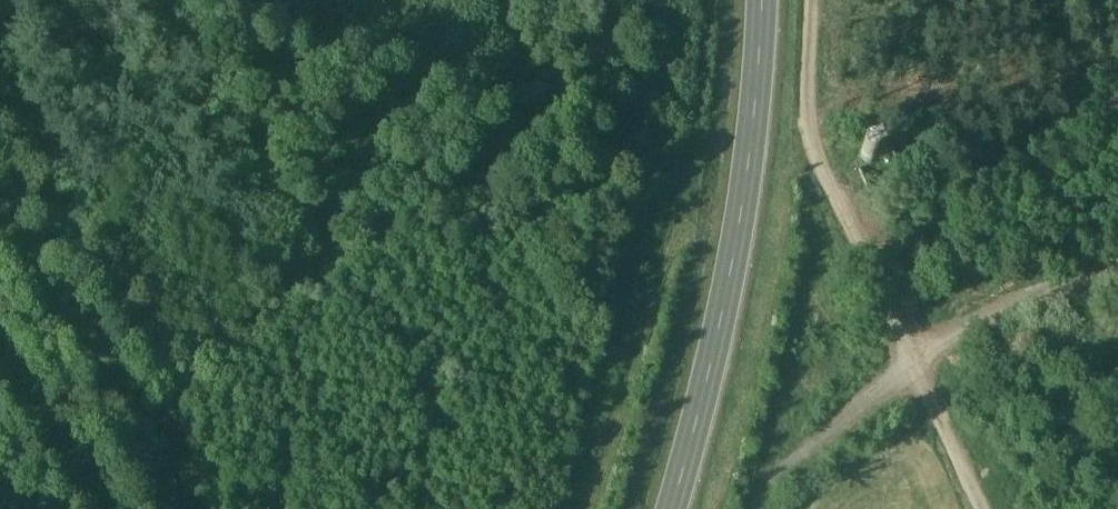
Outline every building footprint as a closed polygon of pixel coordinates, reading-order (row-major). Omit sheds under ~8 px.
[(874,158),(875,156),(874,153),(872,150),(870,149),(867,149),(864,150),(862,151),(860,154),(860,157),(860,160),(862,162),(865,163),(866,164),(867,164),(868,164),(870,163),(872,162),(873,161),(873,160),(874,159),(874,158)]
